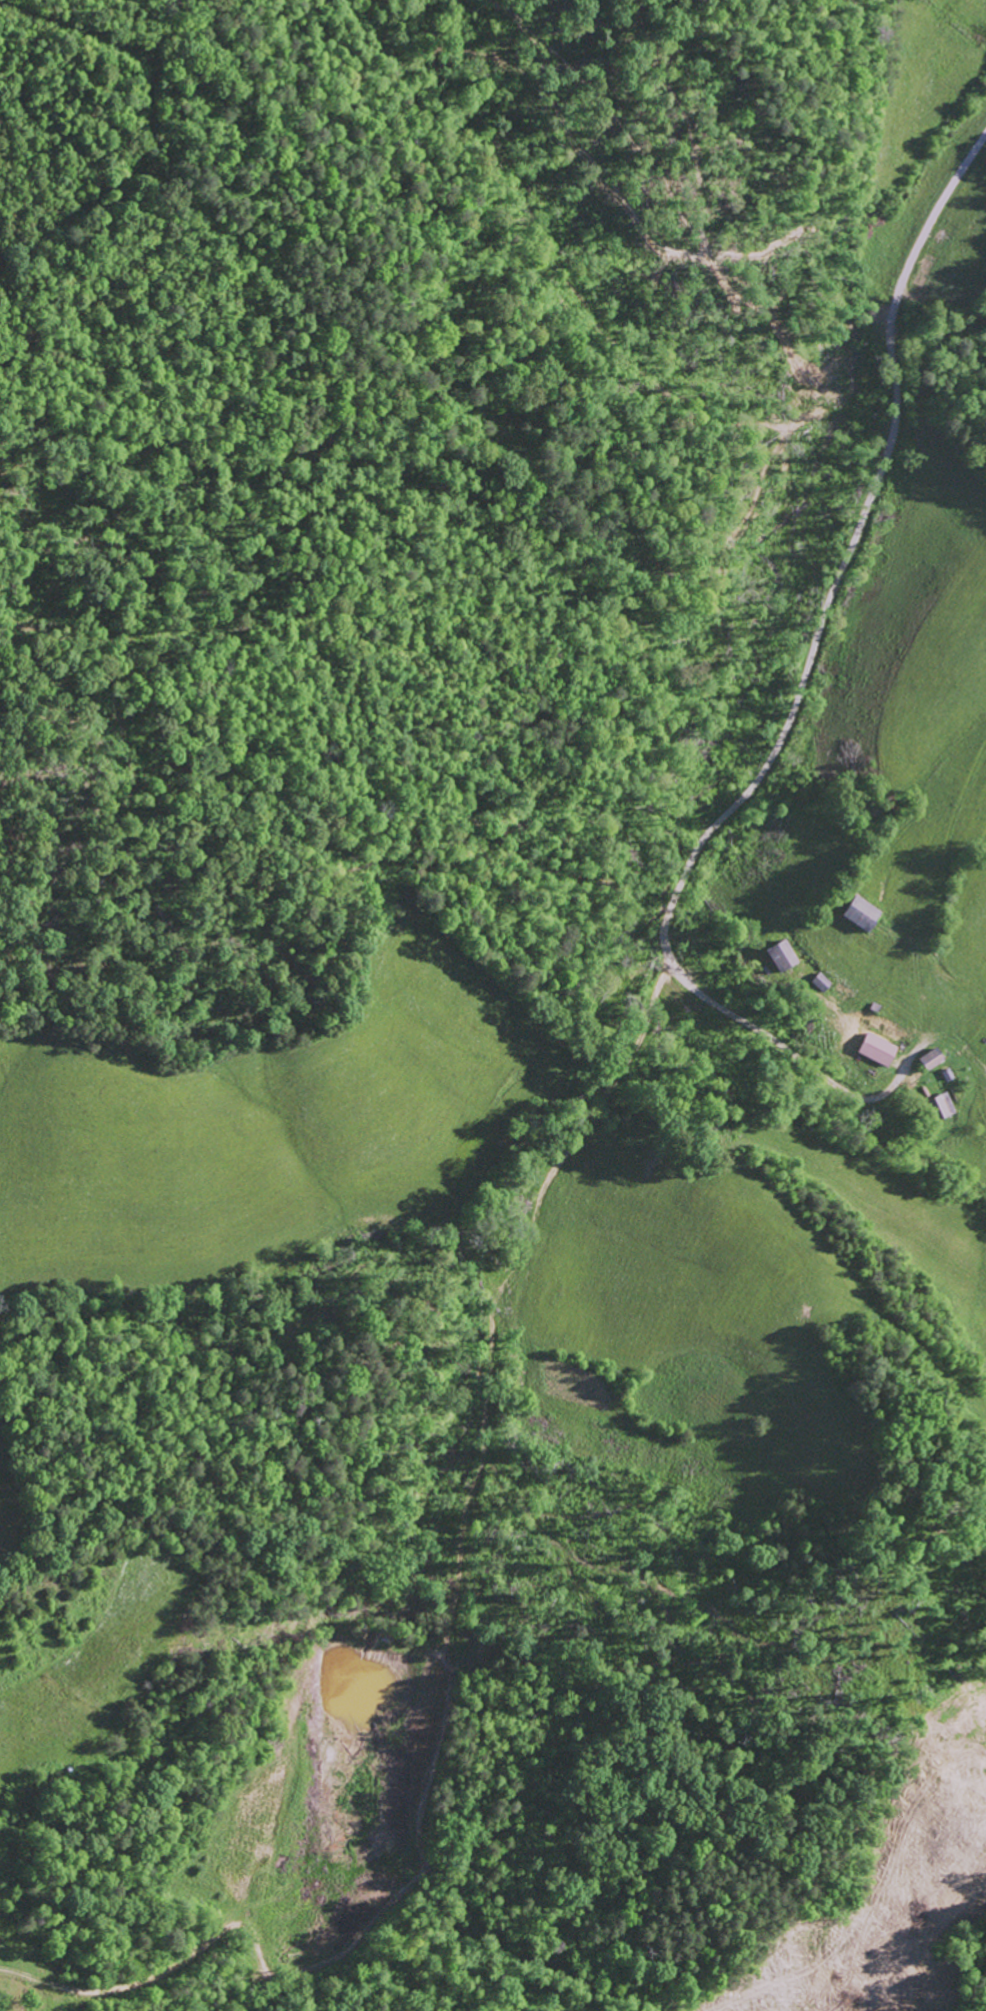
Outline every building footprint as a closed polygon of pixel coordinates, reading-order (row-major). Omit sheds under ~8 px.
[(863,934),(877,912),(849,894),(835,915),(863,934)] [(795,962),(782,938),(762,950),(775,973),(795,962)] [(887,1067),(895,1045),(864,1032),(855,1053),(887,1067)] [(917,1058),(923,1070),(942,1061),(935,1048),(917,1058)] [(932,1119),(954,1114),(948,1092),(926,1098),(932,1119)]
